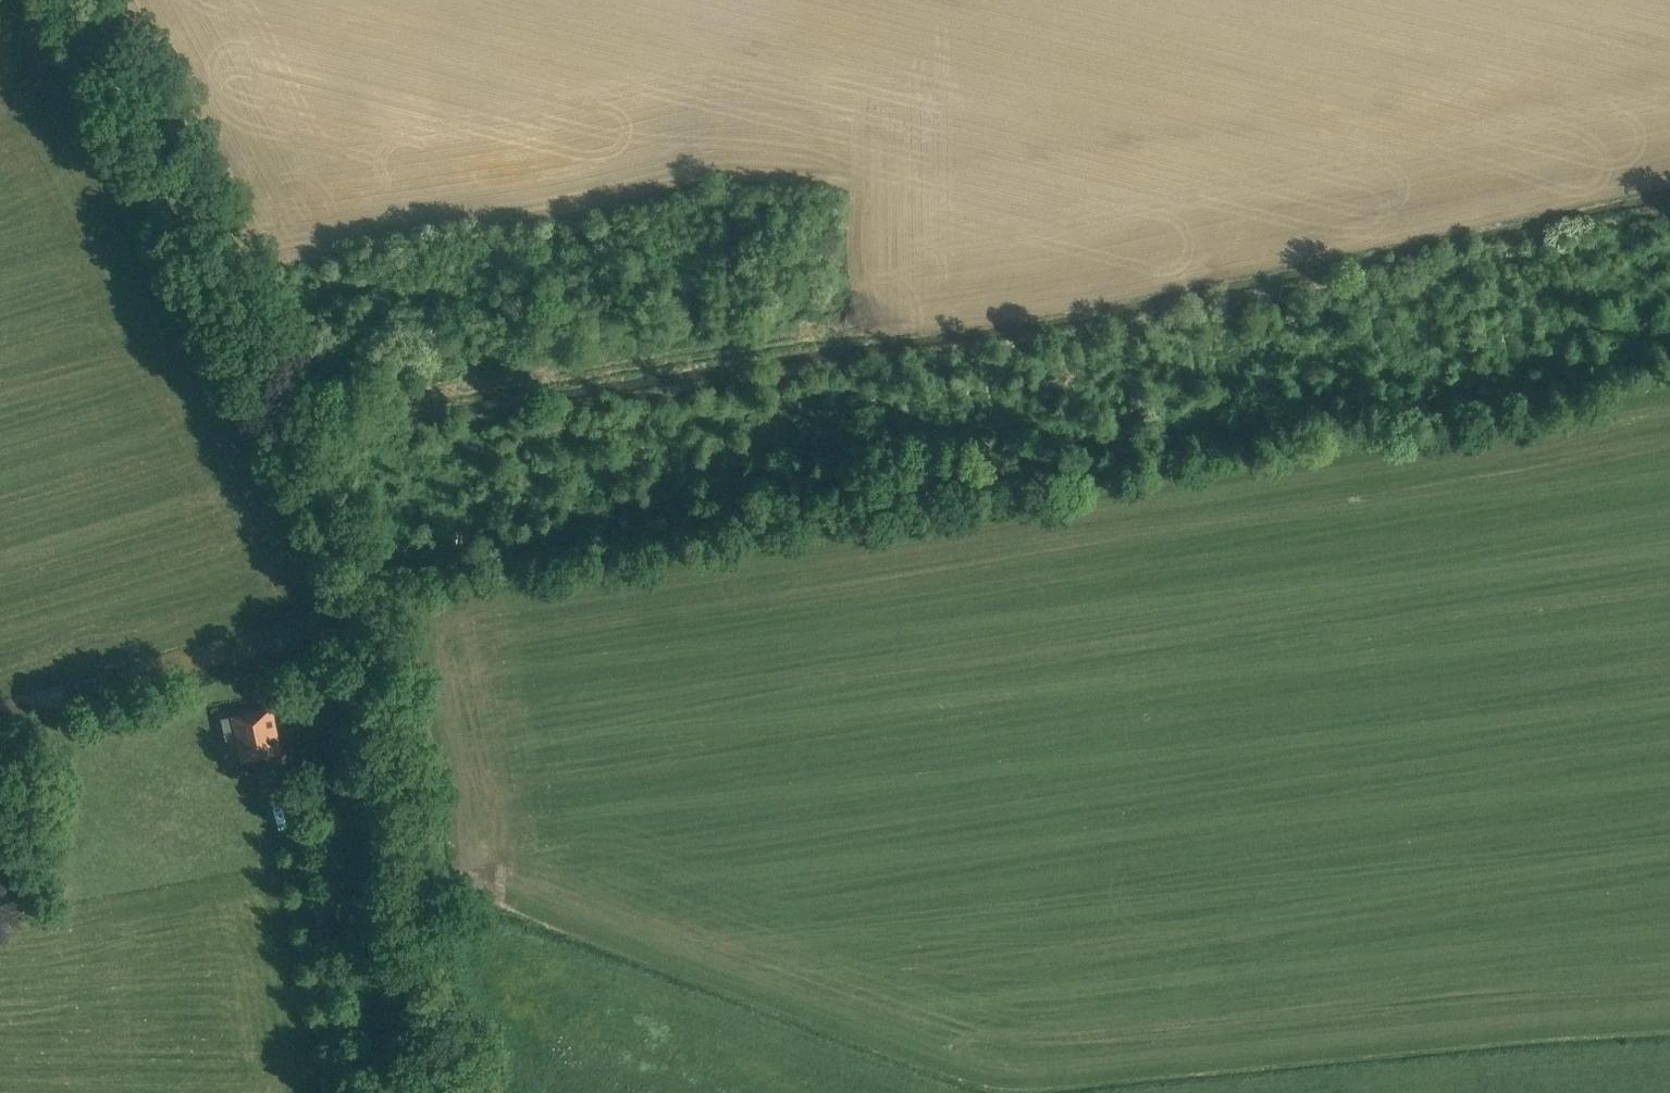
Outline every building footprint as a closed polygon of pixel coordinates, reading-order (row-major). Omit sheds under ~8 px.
[(271,706),(234,714),(244,759),(260,756),(266,785),(287,781),(271,706)]
